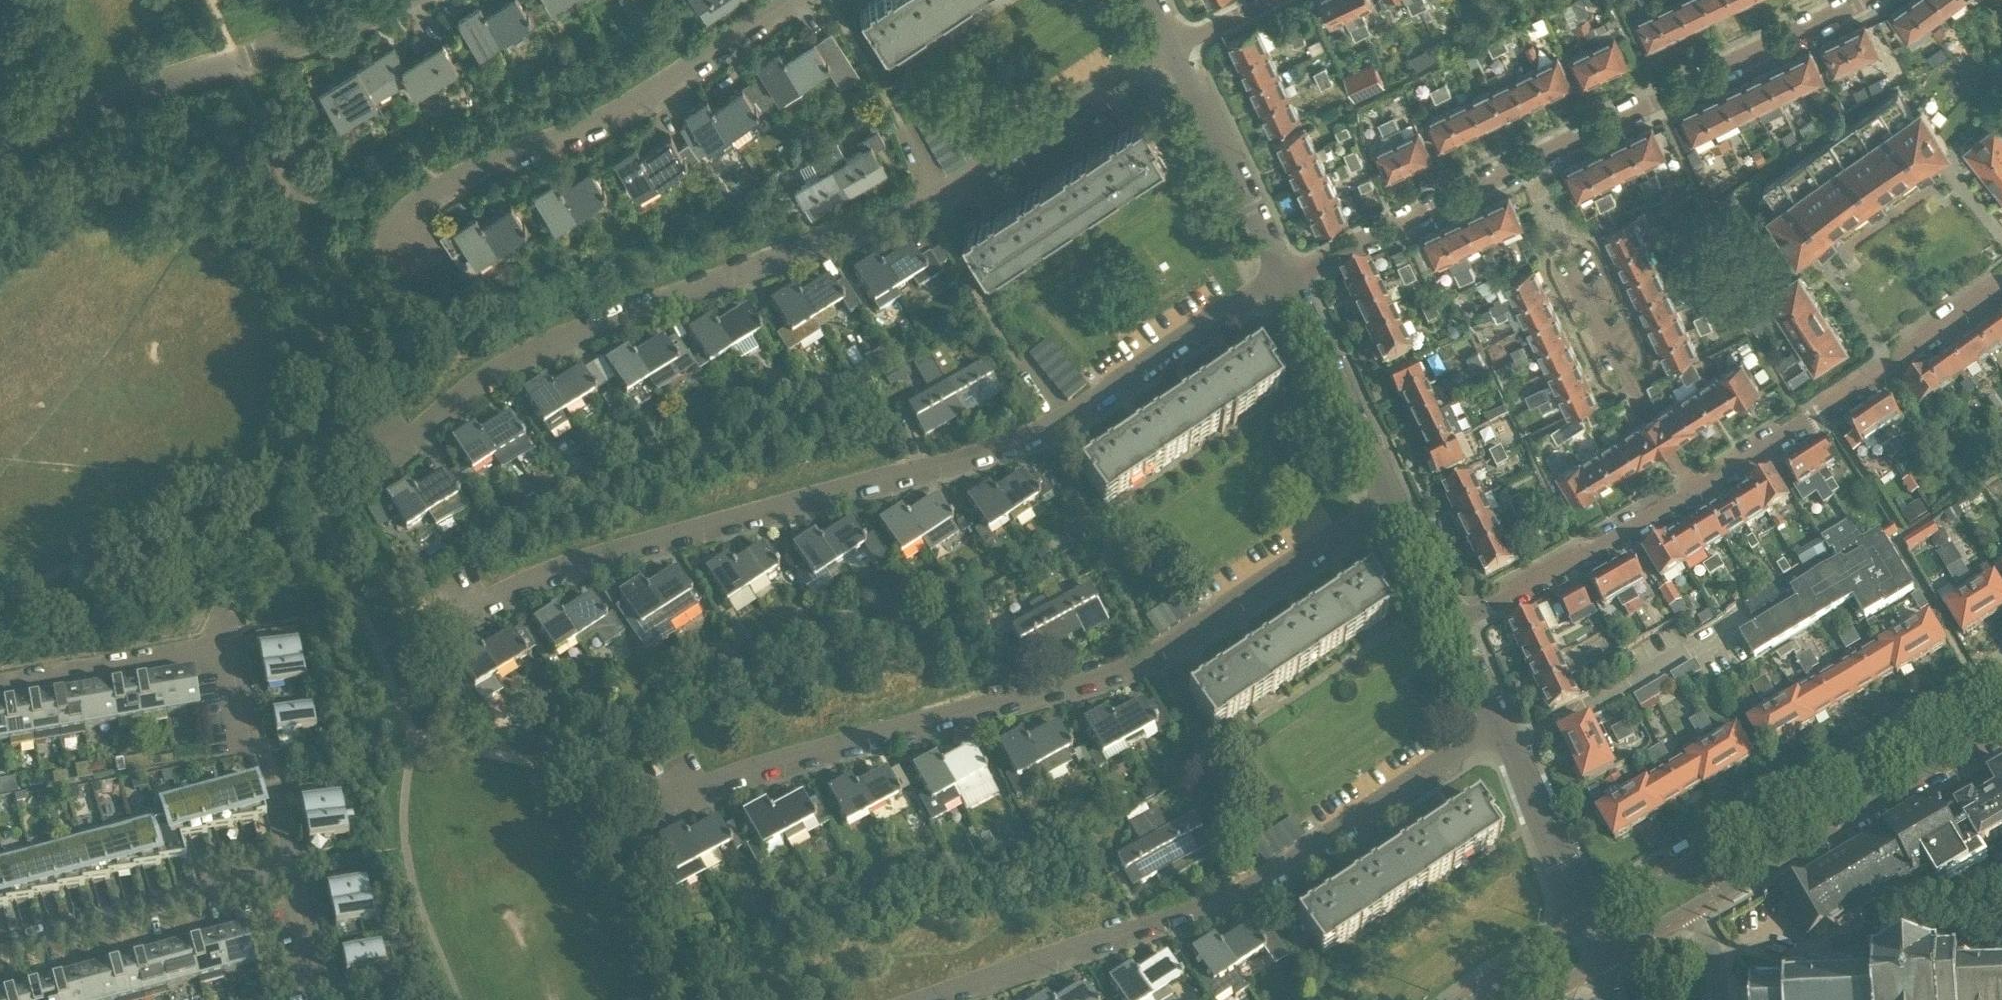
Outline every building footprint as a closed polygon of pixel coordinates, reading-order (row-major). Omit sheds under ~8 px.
[(500,35),(505,43),(534,24),(529,16),(530,15),(528,12),(527,12),(519,0),(505,0),(485,13),(500,35)] [(633,0),(621,0),(629,13),(638,7),(633,0)] [(707,21),(738,0),(693,0),(707,21)] [(921,0),(872,0),(868,2),(869,4),(862,9),(861,8),(859,9),(888,52),(935,20),(921,0)] [(935,20),(965,0),(921,0),(935,20)] [(1351,27),(1358,24),(1346,0),(1320,0),(1331,23),(1344,17),(1350,28),(1351,27)] [(1358,24),(1365,20),(1367,20),(1361,8),(1374,2),(1373,0),(1346,0),(1358,24)] [(1416,0),(1408,0),(1406,1),(1411,10),(1419,6),(1416,0)] [(1524,1),(1530,12),(1540,7),(1538,2),(1533,0),(1527,0),(1524,1)] [(1612,32),(1601,38),(1597,30),(1595,30),(1587,14),(1589,13),(1585,5),(1596,0),(1575,0),(1571,2),(1571,3),(1584,32),(1585,31),(1592,46),(1605,74),(1627,63),(1612,32)] [(1679,0),(1677,0),(1657,9),(1670,37),(1691,27),(1679,0)] [(1713,16),(1705,0),(1679,0),(1691,27),(1713,16)] [(1731,0),(1705,0),(1713,16),(1734,6),(1731,0)] [(1911,1),(1928,24),(1948,11),(1940,0),(1912,0),(1911,1)] [(1948,11),(1962,0),(1940,0),(1948,11)] [(1928,24),(1911,1),(1891,15),(1908,39),(1928,24)] [(544,2),(538,6),(545,17),(551,13),(544,2)] [(1584,32),(1571,3),(1562,7),(1572,27),(1574,26),(1578,34),(1584,32)] [(457,18),(472,42),(464,48),(471,59),(479,53),(477,49),(500,35),(485,13),(479,4),(457,18)] [(1648,48),(1670,37),(1657,9),(1635,20),(1648,48)] [(1358,24),(1362,33),(1370,29),(1365,20),(1358,24)] [(1358,24),(1351,27),(1355,36),(1362,33),(1358,24)] [(1865,25),(1843,35),(1856,62),(1878,52),(1865,25)] [(1287,30),(1291,38),(1300,34),(1296,26),(1287,30)] [(1229,40),(1240,63),(1268,50),(1257,27),(1229,40)] [(814,40),(784,59),(798,81),(827,62),(843,87),(860,76),(830,31),(815,42),(814,40)] [(1304,41),(1300,34),(1291,38),(1294,46),(1304,41)] [(1834,73),(1856,62),(1843,35),(1821,46),(1834,73)] [(1503,37),(1497,40),(1502,51),(1508,48),(1503,37)] [(1497,54),(1502,51),(1497,40),(1491,43),(1497,54)] [(372,58),(391,90),(407,80),(413,90),(456,64),(442,42),(404,65),(393,46),(372,58)] [(1430,62),(1441,56),(1435,45),(1424,51),(1430,62)] [(1537,54),(1533,45),(1525,48),(1529,58),(1537,54)] [(1583,84),(1605,74),(1592,46),(1570,57),(1583,84)] [(1932,54),(1937,62),(1947,55),(1942,47),(1932,54)] [(760,72),(750,78),(752,81),(765,100),(775,93),(776,96),(777,95),(781,100),(802,86),(798,81),(784,59),(778,50),(756,65),(760,72)] [(1250,85),(1279,72),(1268,50),(1240,63),(1250,85)] [(1466,54),(1471,66),(1479,62),(1474,50),(1466,54)] [(1787,62),(1800,89),(1822,78),(1809,51),(1787,62)] [(1557,57),(1535,68),(1548,95),(1570,85),(1557,57)] [(391,90),(372,58),(319,90),(338,121),(376,99),(391,90)] [(1766,72),(1779,99),(1800,89),(1787,62),(1766,72)] [(1318,79),(1328,74),(1324,66),(1315,71),(1318,79)] [(1548,95),(1535,68),(1513,78),(1527,106),(1548,95)] [(1527,106),(1513,78),(1509,69),(1487,79),(1492,88),(1505,116),(1527,106)] [(1357,98),(1384,85),(1377,70),(1366,75),(1364,71),(1348,79),(1357,98)] [(1261,107),(1289,94),(1298,89),(1294,81),(1285,85),(1279,72),(1250,85),(1261,107)] [(1766,72),(1744,82),(1757,109),(1779,99),(1766,72)] [(1328,74),(1318,79),(1322,87),(1331,82),(1328,74)] [(1872,91),(1883,86),(1879,78),(1868,83),(1872,91)] [(711,103),(710,104),(726,129),(733,140),(750,129),(743,118),(757,108),(766,102),(765,100),(752,81),(742,87),(713,106),(711,103)] [(1744,82),(1723,92),(1736,120),(1757,109),(1744,82)] [(1446,83),(1438,86),(1443,98),(1451,94),(1446,83)] [(1865,85),(1853,91),(1858,99),(1869,93),(1865,85)] [(1430,90),(1435,101),(1443,98),(1438,86),(1430,90)] [(1484,126),(1505,116),(1492,88),(1470,99),(1484,126)] [(1300,117),(1294,103),(1303,99),(1298,89),(1289,94),(1261,107),(1272,130),(1300,117)] [(1824,247),(1825,246),(1838,237),(1831,228),(1867,203),(1873,212),(1887,202),(1880,193),(1916,168),(1922,177),(1935,168),(1936,168),(1929,159),(1938,152),(1948,146),(1921,109),(1914,114),(1898,91),(1764,186),(1780,209),(1773,214),(1799,251),(1818,238),(1824,247)] [(1701,103),(1715,130),(1736,120),(1723,92),(1701,103)] [(707,97),(684,112),(690,120),(705,143),(714,157),(735,142),(733,140),(726,129),(710,104),(711,103),(707,97)] [(1834,112),(1843,108),(1837,97),(1829,101),(1834,112)] [(1462,137),(1484,126),(1470,99),(1449,109),(1462,137)] [(1715,130),(1701,103),(1679,113),(1683,120),(1674,124),(1687,151),(1688,151),(1695,147),(1692,141),(1715,130)] [(936,106),(915,119),(921,129),(942,117),(936,106)] [(897,128),(886,109),(877,113),(888,133),(897,128)] [(1462,137),(1449,109),(1427,120),(1440,147),(1462,137)] [(1170,156),(1169,155),(1158,138),(1162,136),(1148,114),(1146,115),(1147,115),(1137,122),(1136,120),(1128,125),(1129,126),(1122,131),(1121,130),(1114,135),(1115,136),(1107,141),(1132,180),(1168,156),(1168,157),(1170,156)] [(1393,115),(1385,119),(1391,130),(1398,126),(1393,115)] [(1798,137),(1800,140),(1822,127),(1815,116),(1794,130),(1798,137)] [(948,127),(942,117),(921,129),(927,139),(948,127)] [(1384,133),(1391,130),(1385,119),(1378,122),(1384,133)] [(690,120),(680,126),(688,138),(699,155),(704,163),(714,157),(705,143),(690,120)] [(1995,125),(1966,149),(1980,166),(2001,148),(2001,133),(1995,125)] [(1344,126),(1335,130),(1339,139),(1348,134),(1344,126)] [(1398,126),(1391,130),(1409,168),(1431,157),(1418,130),(1404,137),(1399,126),(1398,126)] [(934,150),(954,138),(948,127),(927,139),(934,150)] [(1277,140),(1288,163),(1316,150),(1305,127),(1277,140)] [(1629,137),(1642,165),(1665,154),(1651,127),(1629,137)] [(1798,137),(1794,130),(1793,128),(1782,136),(1788,144),(1798,137)] [(835,139),(821,147),(849,195),(887,173),(874,150),(885,143),(877,129),(857,141),(862,149),(846,159),(835,139)] [(1387,178),(1409,168),(1391,130),(1384,133),(1381,134),(1382,135),(1369,141),(1387,178)] [(671,134),(641,154),(656,176),(663,187),(665,190),(686,177),(695,171),(689,162),(699,155),(688,138),(678,145),(671,134)] [(1727,136),(1719,140),(1724,149),(1731,146),(1727,136)] [(1629,137),(1608,148),(1621,175),(1642,165),(1629,137)] [(957,140),(954,138),(934,150),(940,160),(960,148),(957,140)] [(1715,153),(1724,149),(1719,140),(1711,144),(1715,153)] [(1068,167),(1061,172),(1086,210),(1132,180),(1107,141),(1091,152),(1090,151),(1082,156),(1083,157),(1076,161),(1075,160),(1067,165),(1068,167)] [(635,145),(613,160),(633,191),(640,201),(663,187),(656,176),(641,154),(635,145)] [(1326,172),(1321,159),(1330,155),(1326,145),(1316,150),(1288,163),(1298,185),(1326,172)] [(1696,146),(1695,147),(1688,151),(1693,162),(1702,158),(1696,146)] [(810,217),(849,195),(821,147),(807,155),(819,175),(794,189),(810,217)] [(960,148),(940,160),(946,171),(967,159),(960,148)] [(1349,161),(1359,156),(1356,148),(1346,153),(1349,161)] [(1586,158),(1599,185),(1621,175),(1608,148),(1586,158)] [(1766,158),(1760,148),(1753,152),(1758,162),(1766,158)] [(1980,166),(1994,183),(2001,176),(2001,148),(1980,166)] [(1359,156),(1349,161),(1353,168),(1363,164),(1359,156)] [(1599,185),(1586,158),(1564,169),(1577,196),(1599,185)] [(590,168),(561,188),(575,210),(606,190),(603,186),(602,186),(590,168)] [(1647,174),(1651,183),(1659,180),(1655,170),(1647,174)] [(1086,210),(1061,172),(1045,182),(1044,181),(1036,186),(1037,187),(1030,192),(1029,191),(1021,196),(1022,197),(1015,202),(1040,241),(1086,210)] [(1298,185),(1309,207),(1337,194),(1326,172),(1298,185)] [(1644,187),(1651,183),(1647,174),(1639,178),(1644,187)] [(1994,183),(2001,193),(2001,176),(1994,183)] [(1359,182),(1363,190),(1372,186),(1368,177),(1359,182)] [(575,210),(561,188),(555,179),(532,194),(553,225),(575,210)] [(1665,198),(1672,195),(1668,185),(1660,189),(1665,198)] [(1603,192),(1607,202),(1615,198),(1610,189),(1603,192)] [(1607,202),(1603,192),(1595,196),(1600,205),(1607,202)] [(1732,192),(1724,198),(1728,204),(1737,198),(1732,192)] [(1348,216),(1337,194),(1309,207),(1320,230),(1348,216)] [(1509,195),(1487,206),(1500,233),(1522,222),(1509,195)] [(994,271),(1040,241),(1015,202),(998,213),(998,211),(990,216),(991,217),(983,222),(983,221),(975,226),(976,227),(969,232),(969,231),(967,233),(991,269),(992,268),(994,271)] [(511,204),(482,224),(496,246),(526,226),(524,222),(523,223),(511,204)] [(1610,208),(1614,217),(1621,213),(1617,204),(1610,208)] [(1478,243),(1500,233),(1487,206),(1465,216),(1478,243)] [(475,215),(453,229),(453,230),(470,255),(457,263),(462,271),(475,262),(474,261),(496,246),(482,224),(475,215)] [(1465,216),(1444,226),(1463,267),(1470,264),(1468,259),(1469,259),(1465,250),(1478,243),(1465,216)] [(1605,233),(1616,256),(1644,242),(1633,219),(1605,233)] [(1654,237),(1663,233),(1660,225),(1651,229),(1654,237)] [(1444,226),(1422,237),(1435,264),(1448,258),(1455,271),(1463,267),(1444,226)] [(1531,241),(1527,231),(1518,235),(1523,245),(1531,241)] [(1663,233),(1654,237),(1657,244),(1667,240),(1663,233)] [(1616,256),(1627,278),(1655,264),(1644,242),(1616,256)] [(939,248),(929,254),(938,268),(947,262),(939,248)] [(912,249),(883,267),(896,289),(913,279),(918,287),(941,273),(938,268),(929,254),(919,260),(912,249)] [(1498,261),(1492,249),(1484,253),(1489,265),(1498,261)] [(896,289),(883,267),(877,258),(854,273),(873,304),(896,289)] [(1413,268),(1410,261),(1398,266),(1402,274),(1413,268)] [(1342,275),(1352,298),(1380,284),(1369,262),(1342,275)] [(1470,264),(1463,267),(1455,271),(1460,282),(1476,274),(1470,264)] [(1627,278),(1637,300),(1665,286),(1655,264),(1627,278)] [(1491,266),(1484,270),(1488,277),(1495,273),(1491,266)] [(1709,266),(1699,271),(1701,277),(1712,273),(1709,266)] [(1508,279),(1514,291),(1499,299),(1500,302),(1493,305),(1496,312),(1497,313),(1505,309),(1516,303),(1544,290),(1533,267),(1508,279)] [(1417,276),(1413,268),(1402,274),(1405,281),(1417,276)] [(1675,281),(1685,277),(1681,270),(1672,274),(1675,281)] [(1693,280),(1701,277),(1699,271),(1691,274),(1693,280)] [(1765,318),(1769,324),(1782,316),(1779,313),(1811,292),(1799,274),(1767,294),(1777,310),(1765,318)] [(829,279),(800,297),(814,319),(844,300),(842,297),(841,297),(829,279)] [(1363,320),(1391,306),(1380,284),(1352,298),(1363,320)] [(1637,300),(1639,303),(1648,322),(1676,308),(1665,286),(1637,300)] [(814,319),(800,297),(794,288),(771,303),(787,328),(776,335),(788,353),(820,332),(813,320),(814,319)] [(1527,325),(1555,312),(1544,290),(1516,303),(1527,325)] [(1823,310),(1811,292),(1779,313),(1782,316),(1791,331),(1823,310)] [(1421,309),(1425,317),(1436,311),(1432,304),(1421,309)] [(1363,320),(1373,342),(1401,328),(1391,306),(1363,320)] [(1490,307),(1479,313),(1483,321),(1494,315),(1490,307)] [(717,327),(731,349),(737,359),(756,347),(750,337),(761,330),(759,326),(758,327),(747,308),(717,327)] [(1648,322),(1658,344),(1686,330),(1676,308),(1648,322)] [(1496,312),(1494,314),(1497,321),(1509,316),(1505,309),(1497,313),(1496,312)] [(1835,328),(1823,310),(1791,331),(1801,346),(1803,349),(1835,328)] [(1440,319),(1436,311),(1425,317),(1428,324),(1438,320),(1440,319)] [(1565,334),(1563,330),(1555,312),(1527,325),(1537,347),(1565,334)] [(1693,318),(1697,325),(1706,321),(1702,313),(1693,318)] [(687,352),(698,370),(731,349),(717,327),(711,318),(688,333),(697,346),(687,352)] [(1765,318),(1752,327),(1756,333),(1769,324),(1765,318)] [(1991,357),(2001,349),(2001,347),(2001,346),(2001,320),(2000,318),(1976,335),(1991,357)] [(1710,329),(1706,321),(1697,325),(1700,333),(1710,329)] [(1412,351),(1407,341),(1417,336),(1411,323),(1401,328),(1373,342),(1384,364),(1412,351)] [(934,346),(952,335),(945,324),(927,335),(934,346)] [(1803,349),(1801,346),(1788,354),(1792,361),(1805,352),(1816,368),(1847,347),(1835,328),(1803,349)] [(1658,344),(1660,347),(1669,366),(1697,353),(1686,330),(1658,344)] [(1576,356),(1565,334),(1537,347),(1548,369),(1576,356)] [(1980,365),(1991,357),(1976,335),(1951,353),(1965,373),(1978,363),(1980,365)] [(664,339),(635,357),(649,379),(655,375),(662,387),(680,376),(673,364),(679,360),(677,356),(675,357),(664,339)] [(1037,363),(1055,348),(1047,339),(1029,354),(1037,363)] [(1515,358),(1526,352),(1523,345),(1511,350),(1515,358)] [(930,356),(962,414),(1001,392),(985,364),(961,378),(943,347),(929,355),(930,356)] [(1282,389),(1281,388),(1270,371),(1274,369),(1259,347),(1258,348),(1248,355),(1248,353),(1240,358),(1241,360),(1233,364),(1233,363),(1225,368),(1226,369),(1219,375),(1244,413),(1280,389),(1280,390),(1282,389)] [(644,382),(649,379),(635,357),(629,348),(606,363),(635,409),(654,397),(644,382)] [(1063,357),(1055,348),(1037,363),(1044,372),(1063,357)] [(1471,365),(1483,359),(1479,351),(1467,357),(1471,365)] [(1526,352),(1515,358),(1518,365),(1530,360),(1526,352)] [(1720,353),(1713,357),(1718,366),(1725,362),(1720,353)] [(1951,353),(1926,371),(1941,392),(1952,385),(1951,383),(1965,373),(1951,353)] [(1779,370),(1792,361),(1788,354),(1775,363),(1779,370)] [(924,435),(962,414),(930,356),(914,364),(931,394),(908,407),(924,435)] [(1586,378),(1576,356),(1548,369),(1554,382),(1527,395),(1531,405),(1539,401),(1538,401),(1558,391),(1586,378)] [(1044,372),(1052,382),(1070,367),(1063,357),(1044,372)] [(1486,367),(1483,359),(1471,365),(1474,372),(1486,367)] [(1741,360),(1719,374),(1736,401),(1758,388),(1741,360)] [(883,374),(890,386),(911,373),(905,362),(883,374)] [(1400,399),(1404,397),(1427,386),(1416,362),(1389,375),(1400,399)] [(1693,378),(1686,366),(1679,370),(1687,382),(1693,378)] [(1078,376),(1070,367),(1052,382),(1060,391),(1078,376)] [(552,387),(566,409),(596,390),(594,387),(593,387),(582,369),(552,387)] [(1903,383),(1904,384),(1921,407),(1941,392),(1926,371),(1924,369),(1903,383)] [(1793,387),(1804,380),(1799,372),(1788,379),(1793,387)] [(1715,413),(1736,401),(1719,374),(1699,386),(1715,413)] [(1181,400),(1173,405),(1198,444),(1219,430),(1221,433),(1225,430),(1223,427),(1231,422),(1233,425),(1236,423),(1234,419),(1244,413),(1219,375),(1202,385),(1201,384),(1194,389),(1195,390),(1188,395),(1187,394),(1180,399),(1181,400)] [(1086,386),(1084,383),(1078,376),(1060,391),(1068,400),(1086,386)] [(523,392),(543,424),(549,434),(566,423),(560,413),(566,409),(552,387),(546,378),(523,392)] [(1538,401),(1539,401),(1542,408),(1551,404),(1552,404),(1562,399),(1569,414),(1597,401),(1586,378),(1558,391),(1538,401)] [(1968,380),(1960,386),(1967,396),(1975,390),(1968,380)] [(1662,391),(1657,381),(1646,386),(1651,396),(1662,391)] [(1417,425),(1438,414),(1431,399),(1433,398),(1427,386),(1404,397),(1417,425)] [(1695,426),(1715,413),(1699,386),(1678,399),(1695,426)] [(1629,420),(1636,416),(1627,396),(1620,399),(1629,420)] [(1886,396),(1866,409),(1889,444),(1898,438),(1890,427),(1902,420),(1886,396)] [(1994,398),(1987,403),(1996,416),(2001,412),(2001,409),(1994,398)] [(1696,428),(1695,426),(1678,399),(1656,413),(1643,421),(1621,435),(1638,461),(1639,464),(1674,442),(1696,428)] [(1135,430),(1127,436),(1152,474),(1198,444),(1173,405),(1157,416),(1156,415),(1148,420),(1149,421),(1142,425),(1141,424),(1134,429),(1135,430)] [(1595,408),(1587,412),(1592,423),(1600,420),(1595,408)] [(1449,409),(1438,414),(1417,425),(1429,452),(1453,440),(1462,436),(1449,409)] [(1866,409),(1847,422),(1862,446),(1874,438),(1881,449),(1889,444),(1866,409)] [(1929,423),(1922,414),(1914,419),(1921,429),(1929,423)] [(1486,415),(1474,420),(1478,428),(1489,422),(1486,415)] [(510,416),(480,434),(494,457),(525,437),(522,434),(521,434),(510,416)] [(471,471),(494,457),(480,434),(474,425),(451,439),(471,471)] [(1566,425),(1559,428),(1564,440),(1572,436),(1566,425)] [(1557,443),(1564,440),(1559,428),(1551,432),(1557,443)] [(1638,461),(1621,435),(1600,447),(1617,474),(1638,461)] [(1105,502),(1106,504),(1152,474),(1127,436),(1111,446),(1110,445),(1102,450),(1103,451),(1096,456),(1095,455),(1088,460),(1089,461),(1081,466),(1081,465),(1080,466),(1103,503),(1105,502)] [(1823,437),(1803,450),(1825,485),(1832,481),(1833,480),(1826,469),(1838,462),(1823,437)] [(1438,477),(1464,464),(1453,440),(1429,452),(1426,453),(1438,477)] [(1891,447),(1898,457),(1904,452),(1898,442),(1891,447)] [(637,453),(634,446),(626,450),(629,457),(637,453)] [(1490,452),(1494,460),(1505,455),(1501,447),(1490,452)] [(1597,487),(1617,474),(1600,447),(1580,460),(1597,487)] [(1898,457),(1891,447),(1884,451),(1891,461),(1892,460),(1898,457)] [(1825,485),(1803,450),(1783,463),(1797,486),(1794,487),(1802,500),(1815,491),(1823,502),(1832,496),(1825,485)] [(1509,464),(1505,455),(1494,460),(1498,469),(1509,464)] [(1908,473),(1898,457),(1892,460),(1902,476),(1908,473)] [(1597,488),(1597,487),(1580,460),(1558,474),(1576,501),(1597,488)] [(466,465),(457,469),(462,477),(470,473),(466,465)] [(1788,499),(1770,470),(1749,484),(1751,487),(1767,512),(1788,499)] [(995,493),(1009,514),(1014,521),(1030,510),(1026,503),(1039,494),(1042,498),(1051,492),(1038,472),(1028,479),(1024,473),(995,493)] [(414,492),(428,514),(435,526),(453,516),(445,504),(459,495),(457,491),(456,492),(445,473),(415,492),(414,492)] [(1444,489),(1455,511),(1483,498),(1472,475),(1444,489)] [(582,487),(575,476),(565,483),(572,493),(582,487)] [(1832,481),(1825,485),(1832,495),(1839,491),(1832,481)] [(414,492),(415,492),(409,482),(375,503),(388,524),(399,518),(405,528),(428,514),(414,492)] [(988,529),(1009,514),(995,493),(988,484),(966,499),(983,524),(974,530),(983,545),(994,538),(988,529)] [(1751,487),(1730,500),(1746,526),(1767,512),(1751,487)] [(1568,501),(1564,493),(1555,497),(1560,505),(1568,501)] [(1513,509),(1524,504),(1521,496),(1509,502),(1513,509)] [(937,497),(908,517),(907,517),(921,539),(928,549),(957,529),(950,519),(952,518),(950,515),(949,515),(937,497)] [(1465,533),(1493,519),(1483,498),(1455,511),(1465,533)] [(1730,500),(1709,513),(1725,539),(1746,526),(1730,500)] [(1528,512),(1524,504),(1513,509),(1516,517),(1528,512)] [(1926,514),(1920,506),(1903,517),(1909,526),(1926,514)] [(900,553),(921,539),(907,517),(908,517),(902,507),(879,522),(900,553)] [(1689,526),(1705,551),(1725,539),(1709,513),(1689,526)] [(962,517),(956,521),(962,530),(968,527),(962,517)] [(1779,518),(1772,522),(1778,531),(1784,526),(1779,518)] [(1465,533),(1475,554),(1503,541),(1493,519),(1465,533)] [(821,541),(836,562),(865,542),(863,539),(862,539),(850,522),(821,541)] [(1850,523),(1823,539),(1831,553),(1834,551),(1858,537),(1850,523)] [(1938,532),(1932,523),(1925,528),(1931,536),(1938,532)] [(1539,524),(1527,530),(1531,538),(1542,532),(1539,524)] [(1799,603),(1742,636),(1755,658),(1824,617),(1855,599),(1866,618),(1872,614),(1913,590),(1906,578),(1908,577),(1903,568),(1901,569),(1884,541),(1897,534),(1891,525),(1862,543),(1858,537),(1834,551),(1841,563),(1818,577),(1811,565),(1782,582),(1788,593),(1789,593),(1792,591),(1799,603)] [(1689,526),(1668,539),(1684,565),(1705,551),(1689,526)] [(1931,536),(1925,528),(1918,532),(1923,541),(1931,536)] [(1948,545),(1949,539),(1946,534),(1943,530),(1939,532),(1934,536),(1932,542),(1936,547),(1942,549),(1948,545)] [(803,584),(813,577),(836,562),(821,541),(815,531),(792,547),(804,564),(794,571),(803,584)] [(1911,537),(1916,546),(1923,541),(1918,532),(1911,537)] [(874,555),(882,551),(871,534),(863,539),(865,542),(874,555)] [(1753,535),(1745,540),(1752,552),(1760,547),(1753,535)] [(1662,578),(1684,565),(1668,539),(1666,536),(1644,549),(1662,578)] [(1909,550),(1916,546),(1911,537),(1904,541),(1909,550)] [(1503,541),(1475,554),(1486,576),(1514,563),(1503,541)] [(734,565),(749,586),(778,566),(776,563),(775,564),(763,545),(734,565)] [(1799,566),(1798,566),(1792,555),(1777,564),(1784,575),(1799,566)] [(749,586),(734,565),(728,556),(705,571),(726,601),(749,586)] [(1710,561),(1715,570),(1723,565),(1717,556),(1710,561)] [(1631,557),(1611,569),(1631,605),(1638,601),(1639,600),(1633,589),(1646,582),(1631,557)] [(1708,574),(1715,570),(1710,561),(1703,565),(1708,574)] [(1961,562),(1954,566),(1963,580),(1969,576),(1961,562)] [(1956,584),(1963,580),(1954,566),(1947,570),(1956,584)] [(1623,609),(1624,609),(1631,605),(1611,569),(1590,581),(1604,606),(1617,599),(1623,609)] [(677,570),(647,589),(668,622),(706,597),(692,575),(684,581),(677,570)] [(1390,614),(1379,596),(1383,594),(1368,572),(1367,573),(1357,580),(1356,579),(1349,584),(1342,589),(1342,588),(1335,593),(1335,595),(1327,600),(1352,638),(1388,614),(1389,615),(1390,614)] [(1038,584),(1051,608),(1067,636),(1105,616),(1089,587),(1064,600),(1051,577),(1038,584)] [(1970,592),(1987,620),(2001,611),(2001,590),(1994,577),(1970,592)] [(619,594),(630,611),(623,616),(640,641),(668,622),(647,589),(641,580),(619,594)] [(1751,615),(1788,593),(1782,582),(1744,604),(1751,615)] [(1671,584),(1660,590),(1670,607),(1681,601),(1671,584)] [(1570,618),(1570,617),(1581,612),(1591,607),(1591,606),(1581,586),(1559,597),(1570,618)] [(1190,615),(1200,609),(1186,588),(1176,595),(1190,615)] [(617,602),(610,591),(605,594),(612,605),(617,602)] [(1919,592),(1912,596),(1920,610),(1927,606),(1919,592)] [(1963,635),(1987,620),(1970,592),(1946,607),(1963,635)] [(1180,622),(1190,615),(1176,595),(1166,601),(1180,622)] [(592,596),(562,615),(576,637),(607,617),(604,614),(603,614),(592,596)] [(1290,625),(1281,631),(1306,669),(1352,638),(1327,600),(1312,610),(1311,609),(1303,614),(1304,615),(1297,620),(1296,619),(1288,623),(1290,625)] [(1166,601),(1156,608),(1169,628),(1180,622),(1166,601)] [(1643,609),(1638,601),(1631,605),(1636,613),(1643,609)] [(1631,605),(1624,609),(1629,617),(1636,613),(1631,605)] [(554,652),(576,637),(562,615),(556,606),(533,621),(554,652)] [(1595,614),(1591,607),(1581,612),(1584,619),(1595,614)] [(1027,658),(1067,636),(1051,608),(1012,629),(1020,643),(1027,658)] [(1158,636),(1169,628),(1156,608),(1145,616),(1158,636)] [(1508,623),(1519,646),(1547,632),(1536,609),(1508,623)] [(1584,619),(1581,612),(1570,617),(1574,625),(1584,619)] [(839,636),(845,632),(835,616),(828,620),(839,636)] [(1901,626),(1921,660),(1946,646),(1929,617),(1917,625),(1913,619),(1901,626)] [(1883,633),(1874,618),(1867,623),(1876,637),(1883,633)] [(821,638),(830,631),(825,623),(815,630),(821,638)] [(744,635),(736,624),(729,628),(737,640),(744,635)] [(1897,674),(1921,660),(1901,626),(1890,633),(1893,638),(1880,646),(1895,671),(1897,674)] [(1851,627),(1845,631),(1853,645),(1860,641),(1851,627)] [(512,631),(482,650),(496,672),(527,652),(525,649),(524,649),(512,631)] [(1244,655),(1235,661),(1260,699),(1306,669),(1281,631),(1266,641),(1265,639),(1257,645),(1258,645),(1251,650),(1250,649),(1243,654),(1244,655)] [(1853,645),(1845,631),(1838,635),(1846,649),(1853,645)] [(982,638),(988,651),(1001,645),(996,632),(982,638)] [(1530,668),(1558,654),(1547,632),(1519,646),(1530,668)] [(262,668),(302,660),(298,641),(258,649),(262,668)] [(496,672),(482,650),(476,641),(454,656),(474,687),(496,672)] [(752,641),(743,647),(749,657),(758,651),(752,641)] [(1796,641),(1777,653),(1781,660),(1794,652),(1796,655),(1802,652),(1796,641)] [(1874,683),(1895,671),(1880,646),(1859,658),(1874,683)] [(1810,651),(1803,655),(1812,670),(1818,665),(1810,651)] [(1588,657),(1592,665),(1601,661),(1598,653),(1588,657)] [(1530,668),(1540,690),(1569,676),(1558,654),(1530,668)] [(1805,674),(1812,670),(1803,655),(1796,659),(1805,674)] [(1854,695),(1874,683),(1859,658),(1839,670),(1854,695)] [(306,679),(302,660),(262,668),(267,688),(306,679)] [(1260,699),(1235,661),(1219,671),(1219,670),(1211,675),(1211,676),(1204,680),(1197,684),(1198,686),(1190,691),(1189,690),(1188,691),(1212,727),(1213,726),(1215,729),(1260,699)] [(1605,669),(1601,661),(1592,665),(1595,673),(1605,669)] [(1692,675),(1700,671),(1695,661),(1687,666),(1692,675)] [(1692,675),(1687,666),(1680,670),(1685,680),(1692,675)] [(193,669),(160,675),(167,714),(200,708),(193,669)] [(1685,680),(1680,670),(1672,674),(1678,684),(1685,680)] [(1839,670),(1819,682),(1834,707),(1854,695),(1839,670)] [(168,721),(167,714),(160,675),(135,679),(143,725),(168,721)] [(1551,713),(1580,699),(1569,676),(1540,690),(1551,713)] [(1765,677),(1758,681),(1767,696),(1773,692),(1765,677)] [(1658,683),(1663,692),(1671,688),(1665,678),(1658,683)] [(135,679),(110,683),(117,723),(116,723),(118,730),(143,725),(135,679)] [(1767,696),(1758,681),(1751,685),(1760,700),(1767,696)] [(1813,719),(1834,707),(1819,682),(1798,694),(1813,719)] [(84,728),(116,723),(117,723),(110,683),(77,689),(84,728)] [(1651,687),(1656,697),(1663,692),(1658,683),(1651,687)] [(1643,692),(1649,701),(1656,697),(1651,687),(1643,692)] [(77,689),(52,693),(60,740),(85,735),(84,728),(77,689)] [(1643,692),(1636,696),(1641,705),(1649,701),(1643,692)] [(35,744),(60,740),(52,693),(27,698),(35,744)] [(1815,722),(1813,719),(1798,694),(1786,701),(1782,695),(1771,702),(1791,736),(1815,722)] [(10,748),(35,744),(27,698),(2,702),(9,741),(10,748)] [(1154,700),(1145,705),(1143,701),(1113,718),(1114,720),(1125,741),(1155,724),(1161,735),(1171,729),(1154,700)] [(9,741),(2,702),(0,702),(0,743),(9,741)] [(1766,751),(1791,736),(1771,702),(1759,709),(1762,715),(1750,722),(1766,751)] [(316,726),(312,707),(272,715),(277,735),(316,726)] [(484,726),(494,720),(494,719),(487,707),(476,714),(484,726)] [(1101,754),(1125,741),(1114,720),(1113,718),(1107,708),(1083,722),(1097,748),(1088,753),(1097,769),(1103,765),(1100,759),(1103,758),(1101,754)] [(1704,713),(1697,717),(1705,732),(1712,728),(1704,713)] [(1572,757),(1608,740),(1602,727),(1596,730),(1590,717),(1560,731),(1572,757)] [(1698,736),(1705,732),(1697,717),(1690,721),(1698,736)] [(1615,736),(1630,729),(1627,722),(1612,729),(1615,736)] [(1058,724),(1027,741),(1039,764),(1045,774),(1071,760),(1070,758),(1075,755),(1071,747),(1071,746),(1069,743),(1068,743),(1058,724)] [(1633,736),(1630,729),(1615,736),(1619,743),(1633,736)] [(1709,738),(1729,773),(1754,758),(1737,729),(1724,737),(1721,731),(1709,738)] [(1032,790),(1023,773),(1039,764),(1027,741),(1022,731),(998,744),(1012,771),(1006,774),(1007,775),(1006,776),(1017,796),(1018,796),(1019,797),(1032,790)] [(1729,773),(1709,738),(1697,745),(1700,751),(1688,758),(1703,784),(1705,787),(1729,773)] [(1608,740),(1572,757),(1585,782),(1615,768),(1608,754),(1614,752),(1608,740)] [(1658,746),(1654,749),(1663,763),(1670,759),(1662,744),(1658,746)] [(972,747),(942,764),(954,786),(960,797),(990,780),(985,770),(986,769),(984,766),(983,766),(972,747)] [(1663,763),(1654,749),(1648,753),(1656,767),(1663,763)] [(194,759),(207,757),(206,750),(193,752),(194,759)] [(954,786),(942,764),(936,754),(912,767),(927,793),(919,797),(931,819),(944,811),(942,807),(960,797),(954,786)] [(162,765),(175,763),(173,755),(160,758),(162,765)] [(118,773),(125,771),(123,758),(116,759),(118,773)] [(1682,796),(1703,784),(1688,758),(1667,770),(1682,796)] [(136,762),(137,769),(150,767),(149,760),(136,762)] [(77,766),(79,780),(92,777),(90,763),(77,766)] [(1976,850),(2001,835),(2001,769),(1991,776),(1999,791),(1974,805),(1971,800),(1954,810),(1976,850)] [(171,770),(162,772),(164,783),(173,781),(171,770)] [(857,787),(869,809),(901,792),(899,789),(898,789),(887,770),(857,787)] [(1682,796),(1667,770),(1647,782),(1662,808),(1682,796)] [(1618,773),(1611,777),(1616,786),(1623,782),(1618,773)] [(53,776),(54,784),(67,781),(66,774),(53,776)] [(134,789),(147,786),(144,776),(131,780),(134,789)] [(869,809),(857,787),(851,777),(827,790),(845,823),(869,809)] [(1610,790),(1616,786),(1611,777),(1605,781),(1610,790)] [(30,788),(42,786),(41,778),(28,781),(30,788)] [(266,816),(256,778),(230,785),(240,824),(258,821),(257,818),(266,816)] [(103,791),(100,781),(94,783),(97,793),(103,791)] [(1619,791),(1639,825),(1664,811),(1662,808),(1647,782),(1635,789),(1631,784),(1619,791)] [(1601,792),(1597,783),(1587,788),(1591,797),(1601,792)] [(232,825),(240,824),(230,785),(204,792),(215,831),(232,828),(232,825)] [(1147,799),(1156,795),(1151,785),(1142,790),(1147,799)] [(68,788),(71,799),(79,797),(76,786),(68,788)] [(53,790),(41,793),(44,803),(56,800),(53,790)] [(1206,799),(1201,791),(1194,795),(1198,803),(1206,799)] [(1639,825),(1619,791),(1608,798),(1611,803),(1598,811),(1599,813),(1596,814),(1603,826),(1606,824),(1615,839),(1639,825)] [(215,831),(204,792),(179,799),(189,838),(207,835),(206,832),(215,831)] [(16,802),(23,800),(21,793),(14,795),(16,802)] [(305,821),(344,813),(340,794),(301,802),(305,821)] [(816,797),(807,802),(802,794),(772,810),(784,833),(789,841),(806,832),(808,834),(830,822),(816,797)] [(1444,820),(1436,826),(1461,863),(1497,840),(1497,841),(1499,840),(1487,822),(1491,819),(1477,797),(1475,798),(1476,799),(1466,806),(1465,804),(1457,809),(1458,810),(1451,815),(1450,814),(1443,818),(1444,820)] [(1954,810),(1945,815),(1935,798),(1888,825),(1890,828),(1781,892),(1808,938),(1938,863),(1955,891),(1980,877),(1975,867),(1983,862),(1976,850),(1954,810)] [(153,806),(155,814),(157,823),(158,823),(168,861),(186,859),(181,839),(189,838),(179,799),(153,806)] [(1203,811),(1210,808),(1206,800),(1199,804),(1203,811)] [(784,833),(772,810),(766,801),(742,814),(760,846),(784,833)] [(1156,837),(1176,874),(1214,853),(1194,816),(1166,831),(1153,808),(1143,813),(1156,837)] [(344,813),(305,821),(309,841),(348,833),(344,813)] [(1128,822),(1141,845),(1117,858),(1132,887),(1156,874),(1161,882),(1176,874),(1156,837),(1143,813),(1128,822)] [(130,821),(143,868),(160,866),(160,863),(168,861),(158,823),(157,823),(155,814),(130,821)] [(1295,842),(1306,835),(1292,815),(1282,822),(1295,842)] [(688,836),(700,858),(706,870),(725,860),(718,848),(732,841),(730,838),(729,838),(718,819),(688,836)] [(135,869),(143,868),(130,821),(104,827),(117,875),(135,873),(135,869)] [(1272,828),(1285,849),(1295,842),(1282,822),(1272,828)] [(675,887),(706,870),(700,858),(688,836),(682,826),(658,839),(666,853),(658,857),(675,887)] [(1461,863),(1436,826),(1420,836),(1419,834),(1411,839),(1412,841),(1405,845),(1404,844),(1397,849),(1398,850),(1390,856),(1415,894),(1461,863)] [(79,834),(81,844),(92,882),(110,880),(109,876),(117,875),(104,827),(79,834)] [(1285,849),(1272,828),(1262,835),(1275,855),(1285,849)] [(981,836),(989,852),(998,849),(990,832),(981,836)] [(1251,842),(1265,863),(1275,855),(1262,835),(1251,842)] [(975,855),(984,852),(977,837),(969,841),(975,855)] [(84,883),(92,882),(81,844),(56,851),(66,889),(84,887),(84,883)] [(30,858),(41,896),(59,894),(58,890),(66,889),(56,851),(30,858)] [(1104,870),(1111,865),(1103,853),(1096,858),(1104,870)] [(1352,881),(1344,886),(1368,924),(1415,894),(1390,856),(1374,866),(1373,865),(1365,870),(1366,871),(1359,875),(1358,874),(1351,879),(1352,881)] [(33,897),(41,896),(30,858),(5,865),(15,903),(33,900),(33,897)] [(15,903),(5,865),(0,866),(0,908),(8,907),(7,904),(15,903)] [(327,888),(331,908),(370,899),(366,879),(327,888)] [(834,892),(830,884),(820,890),(824,897),(834,892)] [(1323,954),(1368,924),(1344,886),(1328,897),(1327,895),(1319,900),(1320,901),(1313,906),(1312,905),(1305,909),(1306,911),(1299,916),(1298,915),(1296,916),(1320,953),(1322,952),(1323,954)] [(375,918),(370,899),(331,908),(335,927),(375,918)] [(1243,918),(1215,937),(1220,945),(1234,967),(1263,948),(1275,966),(1288,957),(1276,939),(1264,947),(1263,944),(1262,944),(1250,926),(1249,927),(1243,918)] [(223,973),(256,964),(245,925),(212,934),(223,973)] [(225,980),(223,973),(212,934),(188,941),(199,980),(198,980),(200,987),(225,980)] [(1239,974),(1234,967),(1220,945),(1215,937),(1215,936),(1192,951),(1208,977),(1198,983),(1206,996),(1218,988),(1213,981),(1224,974),(1228,980),(1239,974)] [(167,988),(198,980),(199,980),(188,941),(156,950),(166,988),(167,988)] [(385,965),(381,945),(342,954),(346,974),(385,965)] [(1751,999),(2001,999),(2001,975),(2001,979),(1991,979),(1991,975),(1988,975),(1988,979),(1977,979),(1977,975),(1975,976),(1975,980),(1959,980),(1959,960),(1956,960),(1956,963),(1940,963),(1939,945),(1936,946),(1936,950),(1877,952),(1877,948),(1874,948),(1874,966),(1786,969),(1787,985),(1754,986),(1754,982),(1751,982),(1751,999)] [(143,999),(151,999),(168,995),(167,988),(166,988),(156,950),(131,956),(143,999)] [(1151,996),(1154,999),(1166,999),(1173,995),(1167,986),(1181,976),(1180,973),(1179,974),(1167,955),(1138,974),(1151,996)] [(131,956),(107,963),(117,999),(143,999),(131,956)] [(107,963),(75,972),(82,999),(117,999),(107,963)] [(1138,974),(1131,964),(1108,980),(1121,999),(1145,999),(1151,996),(1138,974)] [(56,999),(82,999),(75,972),(50,979),(56,999)] [(50,979),(26,985),(30,999),(56,999),(50,979)] [(1084,984),(1059,999),(1094,999),(1084,984)] [(26,985),(2,992),(4,999),(30,999),(26,985)]
